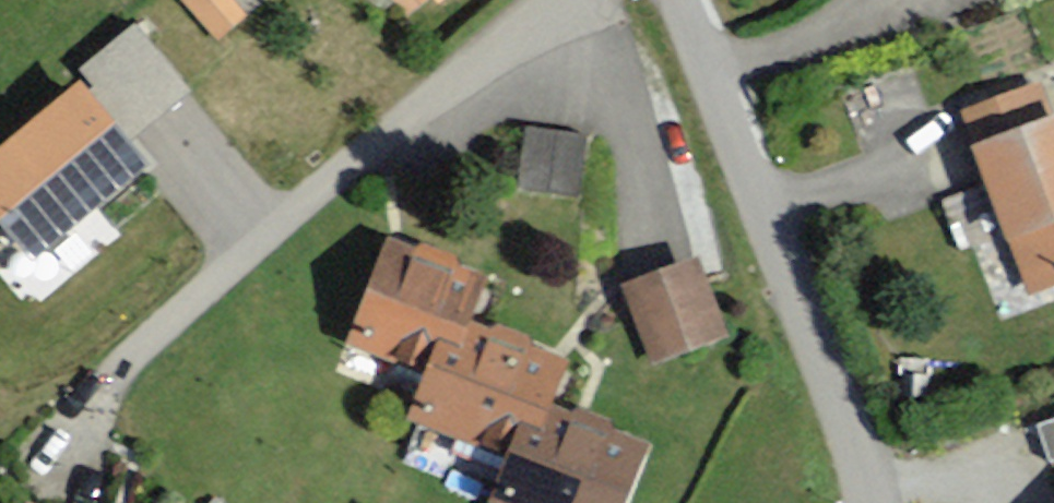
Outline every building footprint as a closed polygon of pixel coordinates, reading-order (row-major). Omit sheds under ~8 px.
[(213,0),(171,0),(171,1),(214,46),(237,24),(213,0)] [(137,23),(81,68),(136,135),(191,90),(137,23)] [(0,151),(0,227),(33,267),(151,169),(81,84),(0,151)] [(1025,91),(951,118),(964,154),(959,156),(1013,301),(1053,285),(1053,138),(1048,122),(1038,126),(1025,91)] [(573,141),(514,134),(507,188),(565,196),(573,141)] [(473,284),(369,250),(336,349),(413,374),(394,430),(492,461),(478,502),(615,502),(634,446),(534,413),(551,362),(458,332),(473,284)] [(712,338),(680,267),(613,297),(645,368),(712,338)] [(1038,418),(1048,450),(1053,448),(1053,414),(1038,418)]
